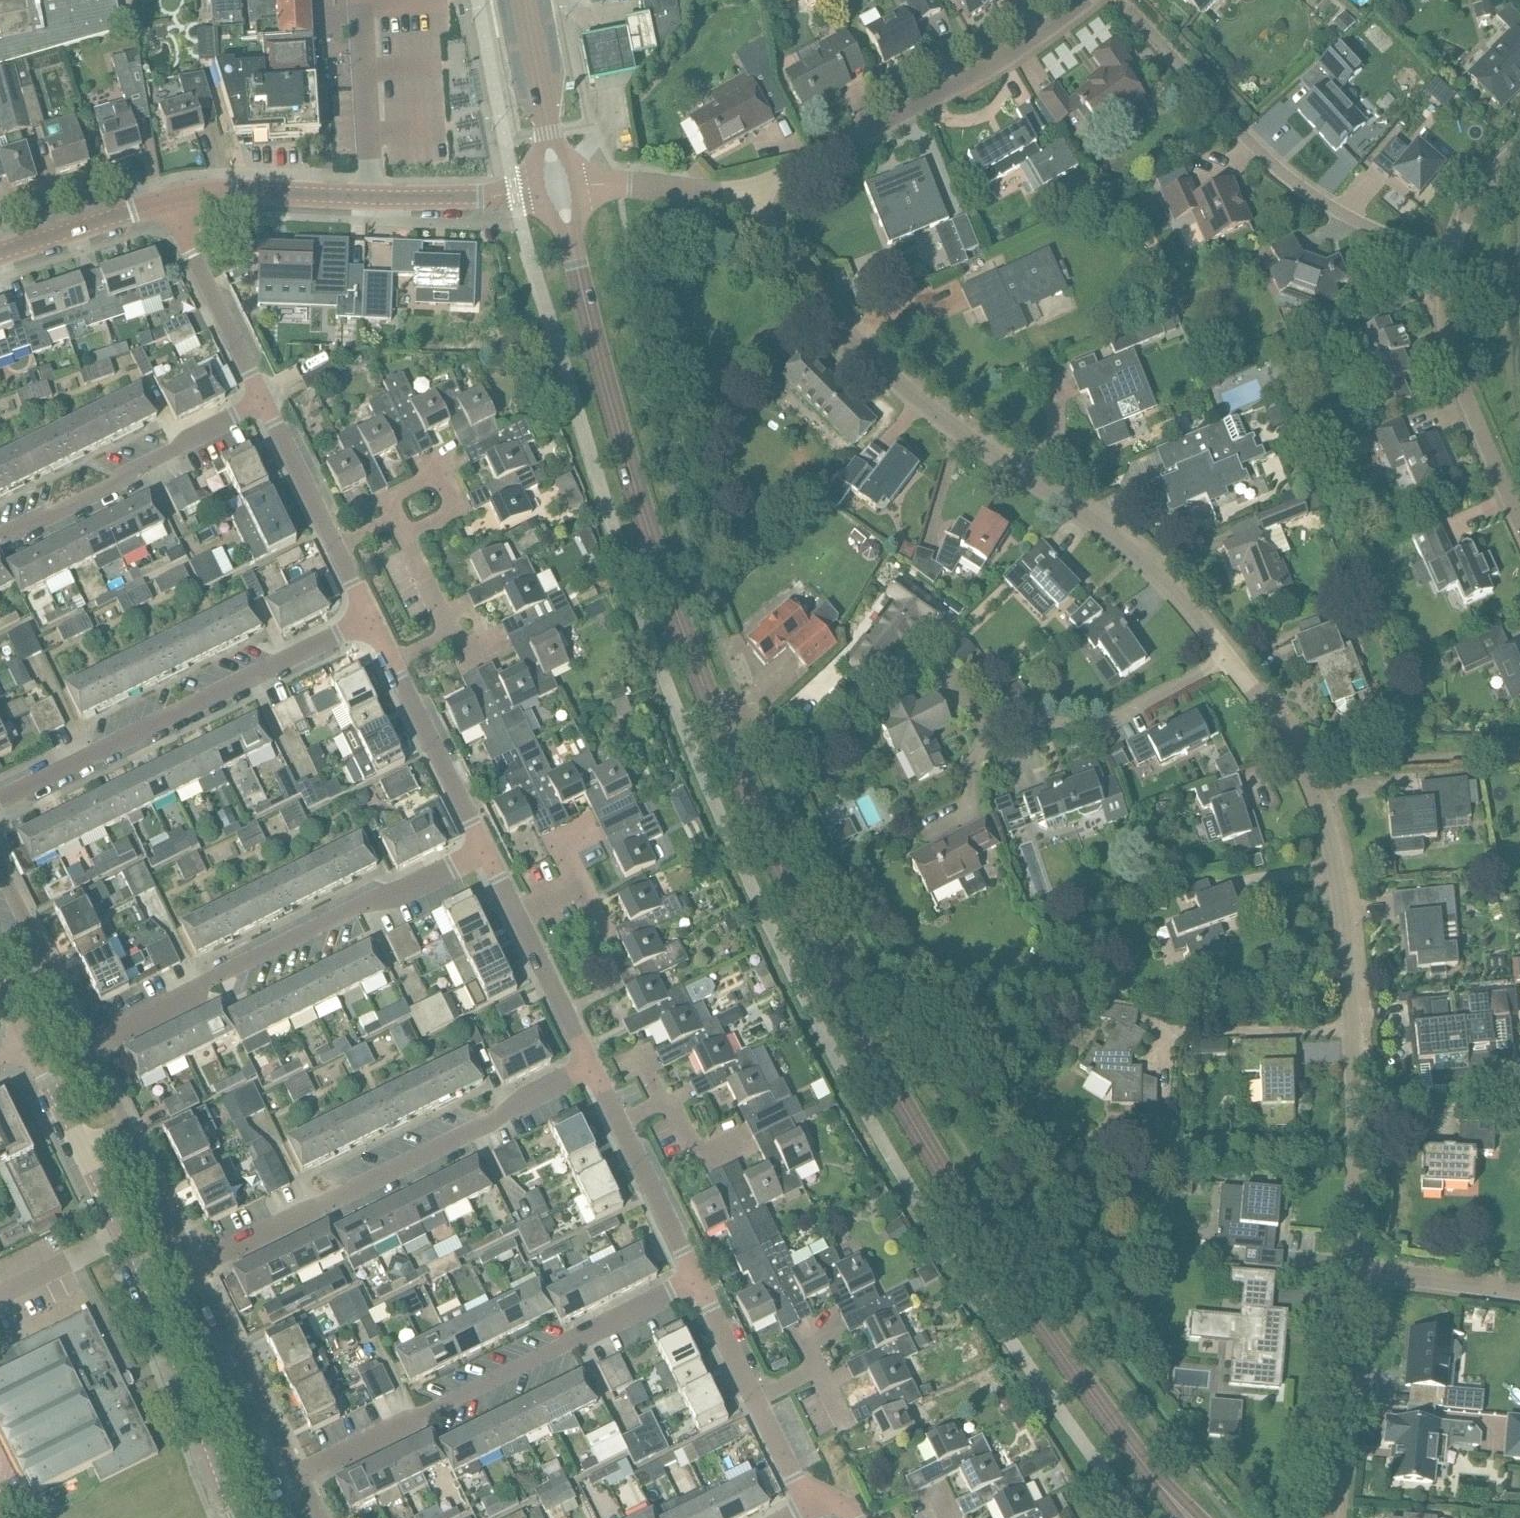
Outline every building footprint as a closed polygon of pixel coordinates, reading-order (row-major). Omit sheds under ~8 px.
[(47,0),(0,0),(0,19),(3,19),(6,31),(1,32),(2,42),(0,42),(0,67),(11,64),(25,59),(56,51),(47,0)] [(116,0),(47,0),(56,51),(122,32),(116,0)] [(310,0),(247,0),(249,27),(257,27),(258,42),(244,43),(241,0),(211,0),(215,68),(236,135),(252,134),(253,145),(269,144),(269,133),(276,133),(277,143),(293,142),(293,139),(319,137),(315,83),(313,39),(285,40),(285,37),(313,36),(312,34),(310,0)] [(653,56),(655,56),(683,25),(678,0),(642,0),(653,56)] [(874,46),(884,64),(922,44),(912,26),(941,11),(935,0),(905,0),(910,8),(867,32),(874,46)] [(968,19),(984,9),(984,10),(996,3),(995,2),(999,0),(957,0),(968,19)] [(1201,14),(1204,17),(1220,0),(1186,0),(1201,14)] [(1473,6),(1477,20),(1495,15),(1491,1),(1473,6)] [(1352,27),(1357,22),(1345,11),(1333,23),(1339,28),(1336,31),(1342,37),(1343,36),(1346,39),(1355,30),(1352,27)] [(1487,94),(1501,108),(1519,89),(1519,34),(1515,29),(1468,75),(1487,94)] [(627,33),(581,43),(590,91),(637,82),(627,33)] [(787,76),(794,89),(803,107),(849,82),(842,69),(860,59),(846,33),(821,46),(826,55),(787,76)] [(1057,86),(1040,98),(1058,124),(1086,104),(1100,123),(1126,104),(1130,110),(1144,100),(1121,69),(1129,63),(1114,42),(1095,57),(1104,70),(1099,74),(1102,79),(1069,103),(1057,86)] [(1361,70),(1339,46),(1320,64),(1334,79),(1300,110),(1336,150),(1341,146),(1342,147),(1346,143),(1345,142),(1363,125),(1335,94),(1361,70)] [(111,60),(123,98),(137,93),(125,56),(111,60)] [(25,59),(11,64),(31,129),(31,130),(40,127),(40,125),(45,124),(25,59)] [(0,67),(0,124),(4,136),(4,139),(0,140),(0,164),(4,178),(7,177),(10,188),(36,180),(30,161),(26,146),(24,147),(20,132),(31,129),(11,64),(0,67)] [(718,105),(690,120),(700,138),(708,154),(709,156),(773,123),(771,119),(786,111),(771,83),(769,64),(746,76),(712,94),(718,105)] [(159,106),(164,121),(170,140),(205,130),(198,108),(213,103),(207,84),(204,74),(178,78),(184,98),(159,106)] [(95,111),(109,159),(110,158),(111,163),(127,158),(125,154),(140,149),(126,102),(95,111)] [(968,157),(978,175),(985,187),(1030,161),(1044,186),(1079,167),(1064,141),(1042,154),(1033,138),(1046,131),(1028,103),(1026,105),(1017,111),(1025,125),(968,157)] [(88,165),(75,122),(85,119),(84,114),(75,117),(74,115),(45,124),(40,125),(40,127),(46,146),(48,145),(57,174),(88,165)] [(1421,140),(1411,153),(1394,139),(1373,165),(1389,179),(1393,174),(1419,197),(1429,186),(1432,189),(1441,179),(1437,176),(1448,163),(1421,140)] [(949,221),(932,180),(925,161),(865,185),(889,245),(949,221)] [(1191,182),(1172,190),(1162,194),(1174,220),(1192,212),(1206,243),(1251,222),(1232,181),(1197,197),(1191,182)] [(952,222),(965,254),(980,248),(967,216),(952,222)] [(1294,238),(1276,247),(1271,249),(1276,261),(1267,265),(1280,295),(1284,293),(1316,305),(1317,309),(1340,299),(1335,288),(1348,282),(1354,266),(1338,260),(1319,269),(1306,265),(1294,238)] [(363,289),(347,288),(349,241),(312,239),(312,240),(312,249),(311,292),(311,297),(337,298),(337,318),(362,319),(363,289)] [(449,307),(455,307),(475,307),(477,245),(445,244),(444,262),(422,261),(423,243),(393,242),(392,276),(414,277),(414,293),(450,294),(449,307)] [(252,247),(252,261),(259,262),(258,283),(258,287),(259,287),(258,306),(260,306),(260,301),(311,303),(311,298),(311,297),(311,292),(312,249),(252,247)] [(981,307),(997,342),(1027,328),(1017,308),(1028,303),(1031,309),(1067,292),(1063,283),(1070,280),(1061,262),(1055,266),(1048,251),(998,274),(998,273),(962,289),(972,311),(981,307)] [(155,254),(127,263),(140,304),(159,298),(161,305),(174,301),(167,280),(164,280),(155,254)] [(109,296),(97,300),(105,324),(124,318),(121,310),(140,304),(127,263),(101,272),(109,296)] [(391,322),(392,276),(364,275),(363,289),(362,319),(362,321),(391,322)] [(80,278),(51,288),(64,329),(84,322),(86,330),(105,324),(97,300),(88,303),(80,278)] [(33,321),(21,325),(29,349),(32,356),(51,350),(46,335),(64,329),(51,288),(25,296),(33,321)] [(1176,312),(1169,296),(1162,299),(1168,313),(1176,312)] [(12,328),(4,303),(0,304),(0,361),(13,357),(12,354),(29,349),(21,325),(12,328)] [(1131,349),(1178,330),(1171,314),(1124,333),(1109,340),(1115,356),(1131,349)] [(168,338),(190,327),(185,316),(163,327),(168,337),(168,338)] [(1387,320),(1369,328),(1353,335),(1358,347),(1354,349),(1363,370),(1380,362),(1386,376),(1373,382),(1386,410),(1411,398),(1402,378),(1412,374),(1402,352),(1409,349),(1400,329),(1393,332),(1387,320)] [(163,327),(153,332),(158,342),(168,337),(163,327)] [(174,348),(196,337),(190,327),(168,338),(174,348)] [(128,342),(113,348),(116,357),(131,352),(128,342)] [(131,352),(144,377),(155,372),(142,347),(131,352)] [(113,348),(95,354),(98,363),(110,359),(116,357),(113,348)] [(806,352),(792,366),(783,376),(853,446),(877,423),(806,352)] [(1154,406),(1133,354),(1098,368),(1094,356),(1070,366),(1075,377),(1081,394),(1088,391),(1095,409),(1089,412),(1103,449),(1130,438),(1122,419),(1154,406)] [(226,398),(214,374),(224,370),(218,357),(197,367),(200,373),(187,380),(201,410),(226,398)] [(80,370),(85,385),(116,374),(110,359),(98,363),(80,370)] [(333,364),(320,371),(302,379),(308,391),(339,376),(333,364)] [(51,365),(40,369),(45,382),(47,381),(55,378),(51,365)] [(34,371),(25,374),(29,386),(38,384),(34,371)] [(403,373),(383,383),(385,387),(388,393),(387,393),(409,438),(410,438),(418,456),(419,456),(420,456),(411,438),(424,431),(426,434),(448,423),(449,422),(434,390),(433,392),(416,400),(403,373)] [(201,410),(187,380),(162,392),(177,422),(201,410)] [(463,451),(464,451),(500,434),(499,434),(493,420),(495,419),(480,388),(461,398),(452,380),(432,390),(433,392),(434,390),(449,422),(448,423),(449,422),(457,437),(458,437),(456,433),(470,427),(471,430),(472,429),(479,443),(463,451)] [(54,396),(47,381),(45,382),(38,384),(29,386),(17,391),(23,407),(54,396)] [(82,417),(97,447),(157,417),(142,388),(82,417)] [(396,445),(409,438),(387,393),(368,403),(376,420),(358,429),(379,471),(388,490),(388,489),(374,459),(397,448),(396,445)] [(1282,425),(1276,409),(1267,413),(1273,428),(1282,425)] [(82,417),(22,447),(37,476),(97,447),(82,417)] [(1238,417),(1194,435),(1175,443),(1184,464),(1175,468),(1181,483),(1164,490),(1172,511),(1206,496),(1208,501),(1225,494),(1223,489),(1246,479),(1239,464),(1263,454),(1261,448),(1257,450),(1251,436),(1247,438),(1238,417)] [(535,463),(527,446),(534,442),(524,421),(499,434),(500,434),(464,451),(464,452),(482,443),(489,456),(486,458),(497,482),(493,484),(494,484),(535,463)] [(1391,467),(1403,461),(1417,492),(1454,475),(1435,434),(1412,444),(1401,421),(1375,433),(1391,467)] [(365,478),(379,471),(358,429),(357,427),(336,437),(346,454),(327,464),(342,494),(367,481),(365,478)] [(227,471),(234,484),(261,471),(249,446),(213,464),(218,474),(227,471)] [(37,476),(22,447),(0,458),(0,495),(37,476)] [(891,505),(905,485),(917,469),(894,451),(875,476),(856,462),(841,482),(838,479),(822,500),(838,511),(852,491),(859,496),(857,498),(878,513),(887,502),(891,505)] [(529,515),(521,497),(540,487),(531,469),(537,466),(535,463),(494,484),(493,484),(468,496),(468,497),(486,488),(493,502),(490,504),(502,528),(529,515)] [(535,474),(541,485),(548,481),(543,470),(535,474)] [(236,512),(236,513),(273,495),(261,471),(234,484),(245,507),(236,512)] [(571,476),(556,483),(562,496),(564,495),(577,489),(571,476)] [(175,483),(188,509),(199,504),(187,478),(175,483)] [(188,509),(175,483),(164,489),(177,514),(188,509)] [(150,495),(125,508),(140,538),(165,526),(150,495)] [(273,495),(236,513),(232,515),(235,522),(234,522),(242,540),(285,518),(273,495)] [(1262,531),(1258,533),(1223,547),(1232,570),(1240,567),(1254,601),(1293,585),(1281,556),(1291,552),(1281,527),(1309,515),(1302,497),(1256,517),(1262,531)] [(125,508),(101,519),(116,550),(140,538),(125,508)] [(947,537),(937,563),(932,560),(921,575),(934,584),(945,568),(953,574),(962,560),(981,571),(1007,529),(983,514),(973,529),(961,521),(961,523),(962,523),(953,538),(945,535),(944,536),(947,537)] [(285,518),(242,540),(250,557),(251,556),(255,563),(297,542),(285,518)] [(101,519),(77,531),(92,561),(116,550),(101,519)] [(533,520),(520,527),(524,536),(537,529),(533,520)] [(1410,532),(1422,559),(1439,595),(1457,587),(1465,605),(1492,592),(1487,580),(1499,575),(1489,554),(1477,559),(1471,545),(1467,543),(1463,545),(1461,549),(1462,552),(1446,560),(1441,550),(1446,548),(1448,542),(1438,520),(1410,532)] [(857,529),(851,536),(862,546),(868,538),(857,529)] [(590,530),(577,536),(580,543),(593,536),(590,530)] [(77,531),(54,543),(68,573),(92,561),(77,531)] [(917,548),(905,542),(899,555),(912,560),(917,548)] [(1003,578),(1012,588),(1043,619),(1056,606),(1058,608),(1079,588),(1055,564),(1056,563),(1050,558),(1049,560),(1043,556),(1049,551),(1041,542),(1003,578)] [(54,543),(30,554),(45,585),(68,573),(54,543)] [(171,565),(188,557),(182,545),(165,554),(167,558),(153,565),(157,572),(171,565)] [(475,608),(505,593),(535,579),(525,558),(510,565),(501,547),(471,562),(483,586),(486,585),(493,598),(474,607),(475,608)] [(276,560),(282,571),(305,559),(300,548),(276,560)] [(209,553),(188,564),(201,589),(222,579),(216,568),(209,553)] [(13,586),(14,585),(20,597),(45,585),(30,554),(5,566),(0,556),(0,560),(13,586)] [(13,586),(0,560),(0,592),(13,586)] [(157,572),(153,565),(141,571),(144,578),(157,572)] [(155,581),(162,595),(191,580),(184,566),(155,581)] [(1357,568),(1347,572),(1352,585),(1363,582),(1357,568)] [(253,572),(242,577),(254,601),(264,596),(253,572)] [(292,592),(290,593),(304,623),(330,610),(311,573),(288,584),(292,592)] [(526,628),(569,607),(559,589),(544,596),(535,579),(505,593),(517,617),(520,616),(526,628)] [(933,631),(945,614),(900,579),(887,596),(893,600),(872,626),(876,629),(869,639),(865,636),(844,663),(873,686),(922,623),(933,631)] [(573,582),(564,586),(569,598),(577,594),(581,592),(575,580),(573,582)] [(127,596),(116,601),(124,615),(153,600),(146,586),(127,596)] [(127,596),(123,589),(109,595),(113,602),(116,601),(127,596)] [(304,623),(290,593),(267,604),(281,634),(304,623)] [(98,610),(113,602),(109,595),(94,603),(98,610)] [(201,659),(261,630),(246,599),(186,628),(201,659)] [(1070,619),(1079,629),(1103,612),(1091,599),(1080,610),(1072,618),(1070,619)] [(837,647),(825,633),(838,622),(839,617),(827,603),(801,624),(785,605),(759,628),(762,631),(749,641),(766,662),(772,657),(773,658),(775,656),(774,655),(786,645),(808,671),(837,647)] [(1074,604),(1066,612),(1072,618),(1080,610),(1074,604)] [(55,614),(51,606),(42,610),(46,618),(55,614)] [(74,612),(71,606),(58,612),(62,619),(74,612)] [(522,668),(537,698),(557,688),(550,674),(569,665),(555,635),(577,624),(569,607),(526,628),(527,629),(508,638),(509,639),(524,632),(531,645),(530,646),(532,649),(518,656),(516,653),(515,653),(522,668)] [(1145,662),(1126,633),(1126,632),(1121,627),(1120,629),(1115,624),(1122,620),(1114,609),(1083,631),(1095,649),(1099,646),(1121,678),(1145,662)] [(48,626),(62,619),(58,612),(55,614),(46,618),(45,619),(48,626)] [(4,629),(20,621),(16,614),(0,622),(4,629)] [(58,628),(65,643),(94,628),(87,614),(58,628)] [(1353,698),(1355,697),(1350,686),(1363,681),(1350,645),(1343,647),(1334,624),(1295,639),(1306,667),(1317,663),(1333,705),(1335,705),(1337,711),(1341,714),(1346,715),(1351,713),(1354,710),(1355,705),(1353,698)] [(43,653),(30,626),(18,632),(31,659),(43,653)] [(186,628),(126,658),(142,688),(201,659),(186,628)] [(31,659),(18,632),(8,636),(22,664),(31,659)] [(1454,649),(1466,675),(1489,665),(1477,638),(1454,649)] [(962,639),(949,652),(962,665),(976,652),(962,639)] [(1511,649),(1494,657),(1513,701),(1519,698),(1519,645),(1511,649)] [(19,658),(6,665),(18,687),(30,681),(19,658)] [(66,687),(82,718),(142,688),(126,658),(66,687)] [(514,751),(515,750),(535,741),(526,724),(518,707),(537,698),(522,668),(504,677),(502,673),(498,675),(492,664),(477,671),(486,690),(485,690),(514,751)] [(333,690),(311,701),(317,714),(319,718),(341,707),(370,692),(358,667),(330,681),(329,682),(333,690)] [(483,744),(491,762),(514,751),(485,690),(472,697),(470,693),(446,705),(461,736),(480,726),(487,742),(483,744)] [(352,730),(353,730),(382,716),(370,692),(341,707),(352,730)] [(307,693),(283,704),(293,726),(305,720),(317,714),(307,693)] [(902,747),(919,781),(946,768),(929,734),(951,723),(937,696),(915,707),(912,700),(885,714),(889,721),(882,724),(895,751),(902,747)] [(40,704),(53,732),(65,726),(52,698),(40,704)] [(1161,720),(1174,714),(1168,700),(1155,706),(1161,720)] [(53,732),(40,704),(28,710),(42,737),(53,732)] [(283,704),(273,709),(283,731),(293,726),(283,704)] [(11,722),(4,707),(0,709),(0,728),(11,722)] [(394,740),(382,716),(353,730),(352,730),(342,735),(354,759),(394,740)] [(1129,743),(1138,761),(1139,764),(1157,755),(1162,765),(1208,742),(1195,716),(1164,731),(1163,730),(1158,734),(1159,736),(1154,740),(1150,733),(1129,743)] [(257,717),(230,730),(245,760),(271,747),(257,717)] [(310,731),(305,720),(294,726),(300,736),(310,731)] [(0,728),(0,758),(12,752),(7,742),(18,736),(11,722),(0,728)] [(230,730),(207,742),(222,771),(245,760),(230,730)] [(405,763),(394,740),(354,759),(365,783),(405,763)] [(562,807),(585,796),(571,765),(553,774),(544,758),(535,741),(515,750),(524,768),(545,811),(555,830),(555,829),(546,810),(560,804),(562,807)] [(207,742),(184,753),(198,783),(205,796),(228,784),(222,771),(207,742)] [(307,752),(318,774),(330,769),(319,746),(307,752)] [(532,818),(545,811),(524,768),(515,750),(514,751),(491,762),(500,780),(505,778),(513,794),(494,803),(509,833),(533,821),(532,818)] [(1130,765),(1122,750),(1108,756),(1111,761),(1116,772),(1130,765)] [(184,753),(160,765),(174,795),(198,783),(184,753)] [(599,824),(599,825),(636,806),(638,805),(616,760),(597,769),(590,756),(571,765),(585,796),(593,810),(592,807),(606,800),(607,803),(608,803),(615,816),(599,824)] [(1099,814),(1104,808),(1108,822),(1127,815),(1118,787),(1106,791),(1095,759),(1070,768),(1073,776),(1057,782),(1055,780),(1046,783),(1046,788),(1024,796),(1031,818),(1035,816),(1038,826),(1048,831),(1068,824),(1068,816),(1077,813),(1079,817),(1086,818),(1099,814)] [(160,765),(136,777),(151,806),(174,795),(160,765)] [(300,796),(295,785),(287,769),(274,776),(283,794),(267,803),(271,811),(284,804),(300,796)] [(384,794),(412,780),(407,770),(379,784),(384,794)] [(1236,776),(1195,789),(1198,798),(1204,809),(1210,807),(1223,845),(1234,841),(1238,854),(1263,847),(1252,814),(1245,817),(1240,802),(1241,802),(1238,795),(1236,796),(1233,791),(1240,788),(1236,776)] [(136,777),(112,788),(127,818),(129,817),(133,826),(146,819),(142,811),(151,806),(136,777)] [(319,778),(308,784),(319,806),(330,801),(319,778)] [(1467,779),(1427,783),(1421,784),(1423,802),(1388,805),(1393,857),(1424,854),(1422,839),(1437,838),(1435,821),(1471,817),(1469,792),(1477,792),(1476,781),(1468,781),(1467,779)] [(319,806),(308,784),(307,784),(305,780),(295,785),(300,796),(308,812),(319,806)] [(390,805),(417,791),(412,780),(384,794),(390,805)] [(112,788),(88,800),(103,830),(127,818),(112,788)] [(371,797),(367,789),(355,795),(361,808),(368,804),(371,797)] [(1009,796),(993,802),(997,813),(1001,811),(1013,807),(1009,796)] [(88,800),(65,812),(79,841),(103,830),(88,800)] [(299,802),(280,812),(291,833),(310,823),(299,802)] [(267,803),(252,810),(256,818),(271,811),(267,803)] [(418,823),(406,829),(420,859),(446,846),(437,828),(451,821),(442,803),(414,816),(418,823)] [(636,806),(599,825),(600,825),(615,817),(622,831),(610,837),(617,852),(614,853),(626,878),(656,863),(646,844),(662,836),(652,816),(643,820),(636,806)] [(65,812),(41,823),(55,853),(79,841),(65,812)] [(826,832),(835,848),(858,836),(850,820),(826,832)] [(929,893),(958,878),(967,896),(986,886),(977,868),(980,867),(974,855),(997,843),(985,820),(944,840),(948,847),(915,864),(912,857),(910,857),(929,893)] [(55,853),(41,823),(18,834),(33,864),(55,853)] [(258,824),(240,833),(237,834),(246,853),(268,842),(258,824)] [(240,833),(236,825),(223,832),(227,840),(237,834),(240,833)] [(420,859),(406,829),(383,841),(398,870),(420,859)] [(227,840),(223,832),(208,840),(211,847),(227,840)] [(316,896),(377,866),(362,836),(301,866),(316,896)] [(152,869),(176,858),(172,851),(169,843),(151,852),(154,859),(148,862),(152,869)] [(187,844),(172,851),(176,858),(190,850),(187,844)] [(198,852),(177,863),(186,882),(208,871),(198,852)] [(132,853),(117,860),(121,867),(135,860),(132,853)] [(1260,856),(1247,860),(1250,871),(1264,866),(1260,856)] [(121,867),(117,860),(102,867),(106,874),(121,867)] [(142,863),(131,869),(144,894),(155,889),(142,863)] [(88,883),(85,876),(80,864),(67,871),(69,876),(67,878),(74,890),(88,883)] [(316,896),(301,866),(242,896),(257,926),(316,896)] [(125,901),(133,897),(134,899),(144,894),(131,869),(122,874),(129,888),(120,892),(125,901)] [(74,890),(67,878),(44,889),(50,902),(51,901),(74,890)] [(1193,966),(1204,961),(1223,955),(1213,927),(1241,917),(1230,887),(1212,894),(1207,881),(1182,891),(1187,904),(1195,901),(1200,914),(1171,924),(1175,935),(1181,933),(1193,966)] [(54,907),(66,932),(93,918),(88,910),(109,899),(104,888),(103,889),(100,884),(54,907)] [(634,922),(641,936),(653,930),(685,914),(675,894),(658,903),(649,884),(619,899),(631,923),(634,922)] [(1452,888),(1431,890),(1411,892),(1412,893),(1415,893),(1417,915),(1405,916),(1409,958),(1417,957),(1418,970),(1458,966),(1455,948),(1458,947),(1455,916),(1452,888)] [(442,908),(454,932),(481,918),(470,895),(442,908)] [(257,926),(242,896),(182,925),(197,955),(257,926)] [(66,932),(78,955),(115,937),(115,936),(104,941),(93,918),(66,932)] [(441,938),(453,963),(494,943),(481,918),(454,932),(441,938)] [(421,953),(408,925),(397,931),(410,959),(421,953)] [(638,968),(645,982),(657,976),(689,961),(679,940),(662,948),(653,930),(641,936),(623,945),(635,969),(638,968)] [(410,959),(397,931),(386,936),(400,964),(410,959)] [(126,959),(115,937),(78,955),(90,979),(116,966),(142,953),(141,952),(126,959)] [(166,938),(155,944),(168,970),(179,965),(166,938)] [(453,963),(465,987),(505,967),(494,943),(453,963)] [(145,949),(158,975),(168,970),(155,944),(145,949)] [(370,944),(346,956),(361,986),(366,996),(388,986),(383,975),(385,974),(379,962),(370,944)] [(128,990),(121,976),(147,962),(142,953),(116,966),(90,979),(101,1003),(128,990)] [(346,956),(322,968),(337,998),(361,986),(346,956)] [(1511,959),(1514,980),(1519,980),(1519,958),(1511,959)] [(1503,959),(1487,960),(1488,971),(1504,970),(1503,959)] [(755,972),(765,992),(776,987),(766,966),(755,972)] [(505,967),(465,987),(477,1011),(517,991),(505,967)] [(322,968),(298,980),(313,1010),(337,998),(322,968)] [(691,1007),(681,987),(665,994),(657,976),(645,982),(626,991),(639,1015),(642,1014),(649,1027),(630,1036),(631,1037),(660,1023),(660,1022),(691,1007)] [(298,980),(275,991),(289,1021),(313,1010),(298,980)] [(705,980),(685,990),(685,991),(693,1006),(713,996),(715,991),(715,990),(712,983),(705,980)] [(275,991),(252,1003),(267,1033),(289,1021),(275,991)] [(1418,1026),(1415,1026),(1419,1063),(1433,1062),(1436,1086),(1470,1082),(1469,1070),(1468,1058),(1467,1049),(1492,1046),(1489,1021),(1509,1019),(1506,993),(1450,998),(1429,1000),(1432,1025),(1418,1026)] [(456,1020),(442,994),(420,1005),(434,1032),(456,1020)] [(497,1007),(502,1018),(525,1006),(520,996),(497,1007)] [(405,1002),(376,1016),(379,1021),(383,1029),(411,1014),(409,1011),(405,1002)] [(252,1003),(228,1015),(237,1033),(243,1045),(267,1033),(252,1003)] [(221,1004),(197,1015),(212,1045),(227,1038),(237,1033),(228,1015),(227,1015),(223,1008),(221,1004)] [(434,1032),(420,1005),(409,1011),(411,1014),(423,1037),(434,1032)] [(1141,1107),(1141,1109),(1157,1109),(1157,1099),(1154,1096),(1142,1096),(1142,1067),(1132,1067),(1132,1059),(1146,1035),(1135,1028),(1137,1025),(1138,1011),(1103,1006),(1101,1021),(1109,1022),(1117,1026),(1102,1052),(1093,1047),(1080,1069),(1111,1088),(1111,1107),(1141,1107)] [(664,1068),(694,1054),(724,1038),(726,1038),(722,1030),(716,1017),(715,1018),(700,1025),(691,1007),(660,1022),(660,1023),(672,1046),(675,1045),(682,1058),(664,1067),(664,1068)] [(727,1012),(716,1017),(722,1030),(733,1024),(727,1012)] [(197,1015),(173,1027),(188,1057),(212,1045),(197,1015)] [(472,1019),(462,1024),(473,1048),(484,1043),(472,1019)] [(383,1029),(379,1021),(364,1029),(368,1036),(383,1029)] [(410,1022),(391,1032),(401,1053),(420,1043),(410,1022)] [(173,1027),(149,1039),(164,1069),(188,1057),(173,1027)] [(537,1032),(513,1044),(528,1074),(552,1062),(537,1032)] [(336,1049),(334,1051),(337,1058),(346,1054),(353,1050),(349,1043),(346,1037),(333,1043),(336,1049)] [(698,1099),(727,1085),(757,1070),(760,1069),(750,1048),(733,1057),(724,1038),(694,1054),(706,1077),(709,1076),(715,1089),(697,1098),(698,1099)] [(164,1069),(149,1039),(125,1051),(140,1081),(164,1069)] [(1228,1042),(1195,1043),(1196,1055),(1228,1054),(1228,1042)] [(1275,1107),(1276,1127),(1295,1126),(1292,1064),(1279,1065),(1278,1042),(1241,1043),(1242,1063),(1242,1073),(1260,1072),(1262,1108),(1275,1107)] [(353,1050),(346,1054),(355,1073),(376,1063),(366,1043),(353,1050)] [(528,1074),(513,1044),(489,1056),(503,1086),(528,1074)] [(288,1076),(311,1064),(304,1050),(292,1056),(295,1063),(284,1068),(288,1076)] [(334,1051),(320,1058),(323,1065),(337,1058),(334,1051)] [(483,1082),(468,1052),(408,1082),(423,1112),(483,1082)] [(288,1076),(284,1068),(269,1075),(273,1083),(288,1076)] [(754,1138),(769,1130),(791,1119),(785,1106),(794,1101),(784,1079),(766,1088),(757,1070),(727,1085),(739,1108),(742,1107),(749,1122),(762,1115),(769,1129),(753,1137),(754,1138)] [(243,1072),(229,1080),(232,1087),(247,1080),(243,1072)] [(317,1092),(307,1073),(285,1084),(294,1103),(317,1092)] [(229,1080),(213,1087),(218,1095),(232,1087),(229,1080)] [(408,1082),(348,1111),(363,1141),(423,1112),(408,1082)] [(178,1095),(186,1110),(201,1103),(191,1083),(176,1091),(178,1095)] [(254,1083),(243,1089),(256,1115),(267,1110),(254,1083)] [(243,1089),(232,1094),(238,1104),(246,1120),(256,1115),(243,1089)] [(232,1094),(221,1100),(226,1110),(238,1104),(232,1094)] [(186,1110),(178,1095),(164,1102),(171,1118),(186,1110)] [(6,1165),(36,1224),(34,1225),(30,1227),(28,1228),(34,1239),(35,1240),(61,1228),(60,1227),(54,1229),(49,1219),(55,1216),(62,1213),(48,1184),(34,1156),(25,1138),(23,1139),(18,1129),(20,1128),(4,1096),(0,1098),(0,1168),(6,1165)] [(819,1106),(803,1114),(807,1122),(823,1115),(819,1106)] [(163,1128),(175,1153),(214,1133),(216,1132),(216,1131),(218,1131),(206,1107),(163,1128)] [(1503,1118),(1519,1118),(1519,1109),(1503,1109),(1503,1118)] [(348,1111),(288,1140),(303,1171),(363,1141),(348,1111)] [(549,1125),(561,1150),(589,1137),(576,1112),(549,1125)] [(760,1151),(767,1166),(768,1167),(770,1167),(784,1197),(785,1199),(804,1189),(796,1172),(815,1163),(801,1133),(798,1134),(791,1119),(769,1130),(776,1144),(775,1144),(776,1148),(763,1154),(761,1151),(760,1151)] [(1496,1123),(1479,1122),(1459,1121),(1458,1150),(1423,1149),(1422,1177),(1421,1177),(1421,1183),(1422,1183),(1422,1192),(1441,1193),(1441,1184),(1474,1185),(1475,1152),(1494,1152),(1496,1123)] [(243,1134),(249,1145),(263,1138),(251,1130),(243,1134)] [(175,1153),(186,1176),(214,1162),(210,1154),(221,1148),(214,1133),(175,1153)] [(561,1150),(572,1173),(600,1160),(589,1137),(561,1150)] [(526,1166),(514,1142),(504,1147),(517,1175),(528,1170),(528,1169),(526,1166)] [(517,1175),(504,1147),(493,1152),(507,1180),(517,1175)] [(290,1185),(274,1152),(263,1158),(279,1191),(290,1185)] [(186,1176),(198,1200),(226,1186),(223,1180),(236,1172),(228,1155),(214,1162),(186,1176)] [(279,1191),(263,1158),(252,1163),(257,1172),(245,1178),(257,1202),(269,1196),(279,1191)] [(477,1160),(453,1172),(473,1213),(474,1213),(468,1201),(492,1190),(477,1160)] [(572,1173),(584,1197),(612,1184),(600,1160),(572,1173)] [(536,1161),(526,1166),(528,1169),(528,1170),(528,1171),(538,1166),(536,1161)] [(745,1181),(732,1188),(761,1247),(781,1237),(765,1206),(784,1197),(770,1167),(768,1167),(767,1166),(744,1178),(745,1181)] [(727,1243),(736,1259),(761,1247),(732,1188),(723,1169),(722,1170),(731,1188),(717,1195),(715,1192),(691,1204),(706,1234),(724,1225),(732,1241),(727,1243)] [(453,1172),(430,1183),(445,1214),(450,1223),(450,1224),(473,1213),(453,1172)] [(445,1214),(430,1183),(406,1195),(421,1225),(445,1214)] [(612,1184),(584,1197),(595,1221),(623,1208),(612,1184)] [(226,1186),(198,1200),(210,1224),(238,1211),(226,1186)] [(1274,1252),(1278,1211),(1287,1212),(1289,1194),(1269,1192),(1222,1188),(1216,1247),(1246,1249),(1244,1265),(1262,1267),(1282,1269),(1283,1253),(1274,1252)] [(406,1195),(382,1207),(402,1247),(426,1236),(422,1228),(421,1225),(406,1195)] [(382,1207),(358,1218),(373,1248),(379,1259),(402,1247),(382,1207)] [(538,1216),(527,1221),(540,1248),(551,1243),(547,1235),(554,1232),(552,1229),(555,1227),(550,1216),(548,1217),(547,1214),(538,1218),(538,1216)] [(373,1248),(358,1218),(333,1231),(343,1253),(345,1252),(354,1271),(379,1259),(373,1248)] [(617,1219),(603,1226),(606,1233),(620,1226),(617,1219)] [(909,1232),(912,1231),(904,1219),(902,1221),(901,1220),(884,1230),(893,1244),(910,1233),(909,1232)] [(527,1221),(516,1226),(518,1230),(529,1253),(540,1248),(527,1221)] [(325,1225),(305,1235),(320,1264),(343,1253),(333,1231),(329,1223),(325,1225)] [(515,1223),(485,1238),(489,1245),(518,1230),(516,1226),(515,1223)] [(591,1240),(606,1233),(603,1226),(579,1237),(583,1247),(592,1242),(591,1240)] [(305,1235),(282,1246),(296,1276),(320,1264),(305,1235)] [(457,1236),(456,1237),(466,1256),(489,1245),(485,1238),(471,1245),(467,1236),(459,1240),(457,1236)] [(456,1237),(434,1248),(439,1259),(438,1260),(442,1268),(444,1267),(459,1260),(466,1256),(456,1237)] [(829,1290),(816,1262),(814,1262),(797,1271),(789,1254),(781,1237),(761,1247),(768,1264),(789,1306),(803,1299),(805,1302),(829,1290)] [(515,1240),(495,1250),(498,1258),(518,1248),(515,1240)] [(559,1256),(573,1249),(570,1242),(556,1249),(559,1256)] [(282,1246),(258,1258),(272,1288),(296,1276),(282,1246)] [(642,1246),(619,1258),(634,1288),(657,1276),(642,1246)] [(775,1313),(789,1306),(768,1264),(761,1247),(736,1259),(744,1275),(748,1273),(756,1289),(737,1298),(752,1328),(777,1316),(775,1313)] [(547,1262),(559,1256),(556,1249),(541,1256),(544,1263),(547,1262)] [(843,1319),(880,1301),(873,1287),(875,1286),(861,1256),(842,1266),(834,1249),(813,1260),(814,1262),(816,1262),(829,1290),(836,1305),(837,1304),(835,1301),(849,1294),(857,1311),(843,1319)] [(498,1258),(495,1250),(480,1258),(483,1265),(498,1258)] [(272,1288),(258,1258),(233,1270),(242,1288),(230,1294),(240,1314),(252,1307),(249,1300),(266,1291),(272,1288)] [(619,1258),(596,1270),(610,1299),(634,1288),(619,1258)] [(442,1268),(438,1260),(414,1272),(418,1280),(425,1276),(425,1277),(442,1268)] [(448,1274),(462,1267),(459,1260),(444,1267),(448,1274)] [(442,1268),(425,1277),(428,1284),(448,1274),(444,1267),(442,1268)] [(307,1296),(344,1279),(339,1268),(302,1285),(307,1296)] [(596,1270),(572,1281),(586,1311),(610,1299),(596,1270)] [(1231,1270),(1230,1285),(1274,1288),(1275,1273),(1231,1270)] [(414,1272),(391,1284),(394,1291),(418,1280),(414,1272)] [(349,1287),(346,1280),(331,1287),(335,1294),(349,1287)] [(572,1281),(548,1293),(557,1311),(556,1312),(561,1323),(586,1311),(572,1281)] [(540,1282),(516,1294),(530,1324),(556,1312),(557,1311),(548,1293),(546,1294),(540,1282)] [(391,1284),(377,1292),(380,1298),(394,1291),(391,1284)] [(307,1299),(311,1306),(335,1294),(331,1287),(307,1299)] [(372,1315),(370,1311),(359,1289),(347,1295),(360,1321),(372,1315)] [(864,1326),(876,1350),(877,1352),(907,1336),(906,1335),(897,1317),(914,1309),(904,1289),(880,1301),(843,1319),(843,1320),(861,1311),(868,1324),(864,1326)] [(400,1297),(403,1305),(418,1297),(414,1290),(400,1297)] [(516,1294),(492,1306),(507,1336),(530,1324),(516,1294)] [(328,1305),(341,1330),(360,1321),(347,1295),(328,1305)] [(400,1297),(385,1304),(389,1312),(403,1305),(400,1297)] [(311,1306),(307,1299),(283,1311),(287,1318),(311,1306)] [(464,1307),(463,1307),(483,1348),(507,1336),(492,1306),(469,1317),(464,1307)] [(463,1307),(440,1319),(460,1359),(483,1348),(463,1307)] [(1240,1318),(1194,1314),(1192,1337),(1246,1341),(1244,1360),(1233,1359),(1231,1383),(1280,1388),(1283,1344),(1274,1343),(1275,1331),(1284,1332),(1286,1313),(1241,1309),(1240,1318)] [(287,1318),(283,1311),(269,1318),(272,1325),(287,1318)] [(33,1496),(93,1466),(101,1483),(158,1454),(159,1454),(150,1437),(130,1397),(129,1395),(126,1388),(133,1385),(128,1375),(121,1378),(121,1377),(118,1372),(88,1312),(31,1340),(20,1346),(12,1349),(13,1349),(12,1350),(4,1354),(3,1354),(0,1356),(0,1430),(33,1496)] [(265,1336),(278,1362),(319,1342),(306,1316),(265,1336)] [(445,1329),(421,1341),(436,1371),(460,1359),(440,1319),(439,1319),(445,1329)] [(653,1338),(665,1363),(693,1349),(681,1325),(653,1338)] [(1455,1364),(1462,1358),(1462,1349),(1456,1343),(1450,1342),(1450,1333),(1411,1330),(1411,1331),(1418,1332),(1415,1370),(1408,1370),(1406,1386),(1445,1389),(1448,1364),(1455,1364)] [(880,1395),(881,1397),(885,1395),(910,1382),(910,1380),(902,1363),(919,1354),(908,1333),(906,1335),(907,1336),(877,1352),(876,1350),(846,1364),(847,1365),(865,1356),(872,1370),(869,1372),(880,1395)] [(931,1344),(925,1333),(913,1339),(918,1350),(931,1344)] [(436,1371),(421,1341),(396,1353),(411,1383),(436,1371)] [(278,1362),(290,1385),(329,1366),(328,1364),(330,1363),(319,1342),(278,1362)] [(980,1353),(975,1342),(967,1346),(973,1357),(980,1353)] [(665,1363),(677,1386),(705,1373),(693,1349),(665,1363)] [(633,1382),(620,1355),(609,1360),(622,1388),(633,1382)] [(786,1359),(772,1366),(774,1372),(789,1364),(786,1359)] [(622,1388),(609,1360),(598,1365),(612,1393),(622,1388)] [(374,1370),(383,1366),(377,1362),(370,1363),(358,1369),(361,1376),(365,1374),(372,1371),(374,1370)] [(290,1385),(301,1409),(329,1395),(340,1388),(335,1377),(339,1375),(336,1367),(331,1370),(329,1366),(290,1385)] [(395,1390),(383,1366),(374,1370),(372,1371),(383,1395),(384,1396),(395,1390)] [(383,1395),(372,1371),(365,1374),(361,1376),(374,1401),(384,1396),(383,1395)] [(582,1373),(559,1385),(564,1395),(574,1415),(597,1404),(582,1373)] [(677,1386),(689,1410),(716,1396),(705,1373),(677,1386)] [(989,1375),(980,1380),(985,1389),(994,1385),(989,1375)] [(881,1397),(880,1395),(850,1410),(851,1411),(869,1402),(876,1416),(873,1417),(885,1442),(915,1427),(906,1409),(923,1400),(912,1379),(910,1380),(910,1382),(885,1395),(881,1397)] [(640,1384),(624,1391),(633,1408),(648,1400),(640,1384)] [(920,1388),(923,1397),(935,1393),(931,1384),(920,1388)] [(564,1395),(559,1385),(536,1396),(550,1426),(550,1427),(554,1436),(581,1429),(574,1415),(564,1395)] [(1443,1408),(1443,1409),(1482,1413),(1484,1393),(1452,1390),(1445,1389),(1443,1408)] [(329,1395),(301,1409),(312,1432),(340,1418),(329,1395)] [(536,1396),(512,1408),(527,1438),(550,1427),(550,1426),(536,1396)] [(716,1396),(689,1410),(701,1434),(728,1420),(716,1396)] [(1011,1400),(1003,1404),(1008,1413),(1016,1408),(1011,1400)] [(1238,1437),(1241,1404),(1213,1402),(1211,1427),(1217,1435),(1238,1437)] [(512,1408),(487,1420),(502,1450),(527,1438),(512,1408)] [(1027,1414),(1013,1420),(1018,1432),(1032,1425),(1027,1414)] [(1519,1460),(1519,1416),(1508,1415),(1504,1459),(1519,1460)] [(1469,1434),(1470,1426),(1399,1419),(1399,1420),(1388,1419),(1386,1443),(1397,1444),(1393,1479),(1433,1483),(1434,1465),(1441,1466),(1443,1453),(1453,1444),(1478,1447),(1479,1435),(1469,1434)] [(487,1420),(463,1432),(478,1462),(502,1450),(487,1420)] [(610,1451),(596,1458),(600,1465),(628,1451),(621,1438),(614,1424),(600,1431),(610,1451)] [(949,1477),(960,1471),(990,1456),(991,1457),(993,1456),(982,1436),(966,1444),(956,1424),(926,1439),(938,1464),(942,1462),(949,1477)] [(645,1460),(656,1454),(642,1427),(632,1432),(645,1460)] [(731,1427),(707,1439),(714,1453),(738,1441),(731,1427)] [(478,1462),(463,1432),(439,1444),(447,1462),(448,1462),(454,1474),(457,1481),(466,1476),(473,1478),(479,1475),(481,1468),(478,1462)] [(635,1465),(645,1460),(632,1432),(621,1438),(628,1451),(635,1465)] [(432,1433),(408,1445),(423,1474),(447,1462),(439,1444),(438,1445),(432,1433)] [(707,1439),(683,1451),(690,1465),(714,1453),(707,1439)] [(408,1445),(384,1456),(399,1486),(423,1474),(408,1445)] [(1058,1460),(1053,1450),(1041,1456),(1047,1468),(1059,1462),(1058,1460)] [(690,1465),(683,1451),(660,1462),(663,1469),(665,1468),(670,1479),(682,1473),(677,1463),(678,1462),(682,1470),(690,1465)] [(384,1456),(360,1468),(375,1498),(399,1486),(384,1456)] [(994,1502),(994,1503),(995,1503),(995,1501),(1024,1487),(1024,1488),(1026,1488),(1017,1467),(1000,1475),(991,1457),(990,1456),(960,1471),(972,1495),(975,1493),(982,1507),(963,1516),(964,1517),(994,1502)] [(596,1458),(580,1466),(584,1473),(600,1465),(596,1458)] [(604,1472),(611,1487),(634,1475),(627,1460),(604,1472)] [(649,1476),(663,1469),(660,1462),(645,1470),(649,1476)] [(375,1498),(360,1468),(336,1480),(351,1510),(369,1501),(375,1498)] [(562,1469),(546,1477),(549,1482),(548,1482),(551,1488),(553,1488),(558,1498),(573,1491),(562,1469)] [(931,1485),(924,1470),(906,1478),(914,1494),(931,1485)] [(611,1487),(604,1472),(588,1479),(592,1486),(607,1479),(611,1487)] [(701,1486),(702,1489),(717,1517),(743,1517),(746,1517),(731,1487),(725,1475),(701,1486)] [(755,1475),(731,1487),(746,1517),(770,1505),(755,1475)] [(535,1489),(543,1505),(558,1498),(553,1488),(551,1488),(548,1482),(535,1489)] [(1050,1495),(1032,1505),(1024,1488),(1024,1487),(995,1501),(995,1503),(994,1503),(1002,1517),(1055,1517),(1060,1516),(1050,1495)] [(702,1489),(679,1501),(687,1517),(717,1517),(702,1489)] [(579,1508),(575,1499),(577,1498),(573,1491),(558,1498),(562,1506),(566,1514),(579,1508)] [(481,1501),(486,1511),(490,1517),(491,1517),(505,1511),(502,1503),(500,1504),(495,1494),(481,1501)] [(520,1504),(516,1496),(502,1503),(505,1511),(520,1504)] [(437,1505),(444,1517),(456,1517),(461,1515),(457,1508),(455,1509),(450,1498),(437,1505)] [(562,1506),(558,1498),(543,1505),(547,1513),(562,1506)] [(651,1511),(655,1517),(687,1517),(679,1501),(678,1499),(666,1505),(653,1512),(652,1511),(651,1511)] [(437,1505),(425,1511),(429,1517),(444,1517),(437,1505)]
